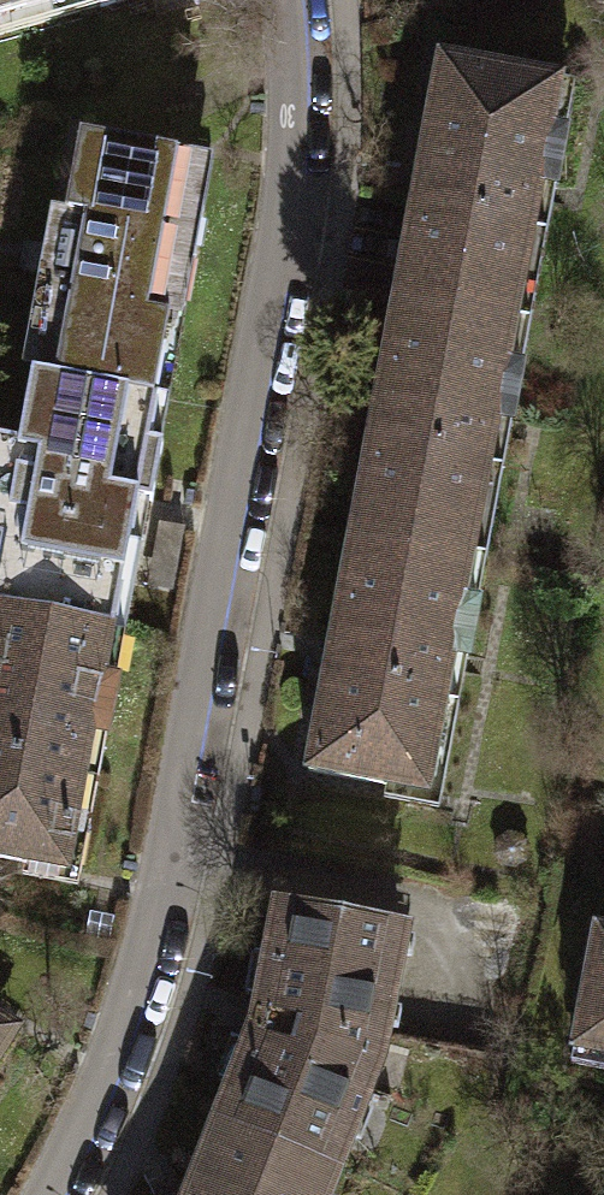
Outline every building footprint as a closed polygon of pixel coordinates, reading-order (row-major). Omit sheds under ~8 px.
[(71,0),(0,0),(0,21),(71,0)] [(560,82),(441,60),(396,298),(515,321),(540,187),(553,189),(564,135),(550,133),(560,82)] [(80,137),(35,375),(155,397),(180,263),(193,265),(204,211),(190,208),(199,159),(80,137)] [(515,321),(396,298),(353,533),(472,555),(497,419),(511,422),(521,369),(507,367),(515,321)] [(35,375),(33,375),(20,442),(0,439),(0,540),(2,541),(0,550),(0,612),(111,632),(113,633),(138,500),(153,503),(164,444),(149,441),(157,398),(155,397),(35,375)] [(472,555),(353,533),(308,770),(428,792),(453,656),(467,659),(478,604),(463,601),(472,555)] [(0,612),(0,858),(66,870),(92,732),(105,735),(115,682),(102,679),(111,632),(0,612)] [(378,1033),(381,1034),(401,929),(283,906),(264,1005),(259,1004),(249,1038),(254,1040),(222,1121),(334,1165),(368,1078),(364,1077),(378,1033)] [(598,927),(575,1047),(603,1053),(603,929),(598,927)] [(334,1165),(222,1121),(193,1194),(322,1194),(334,1165)]
